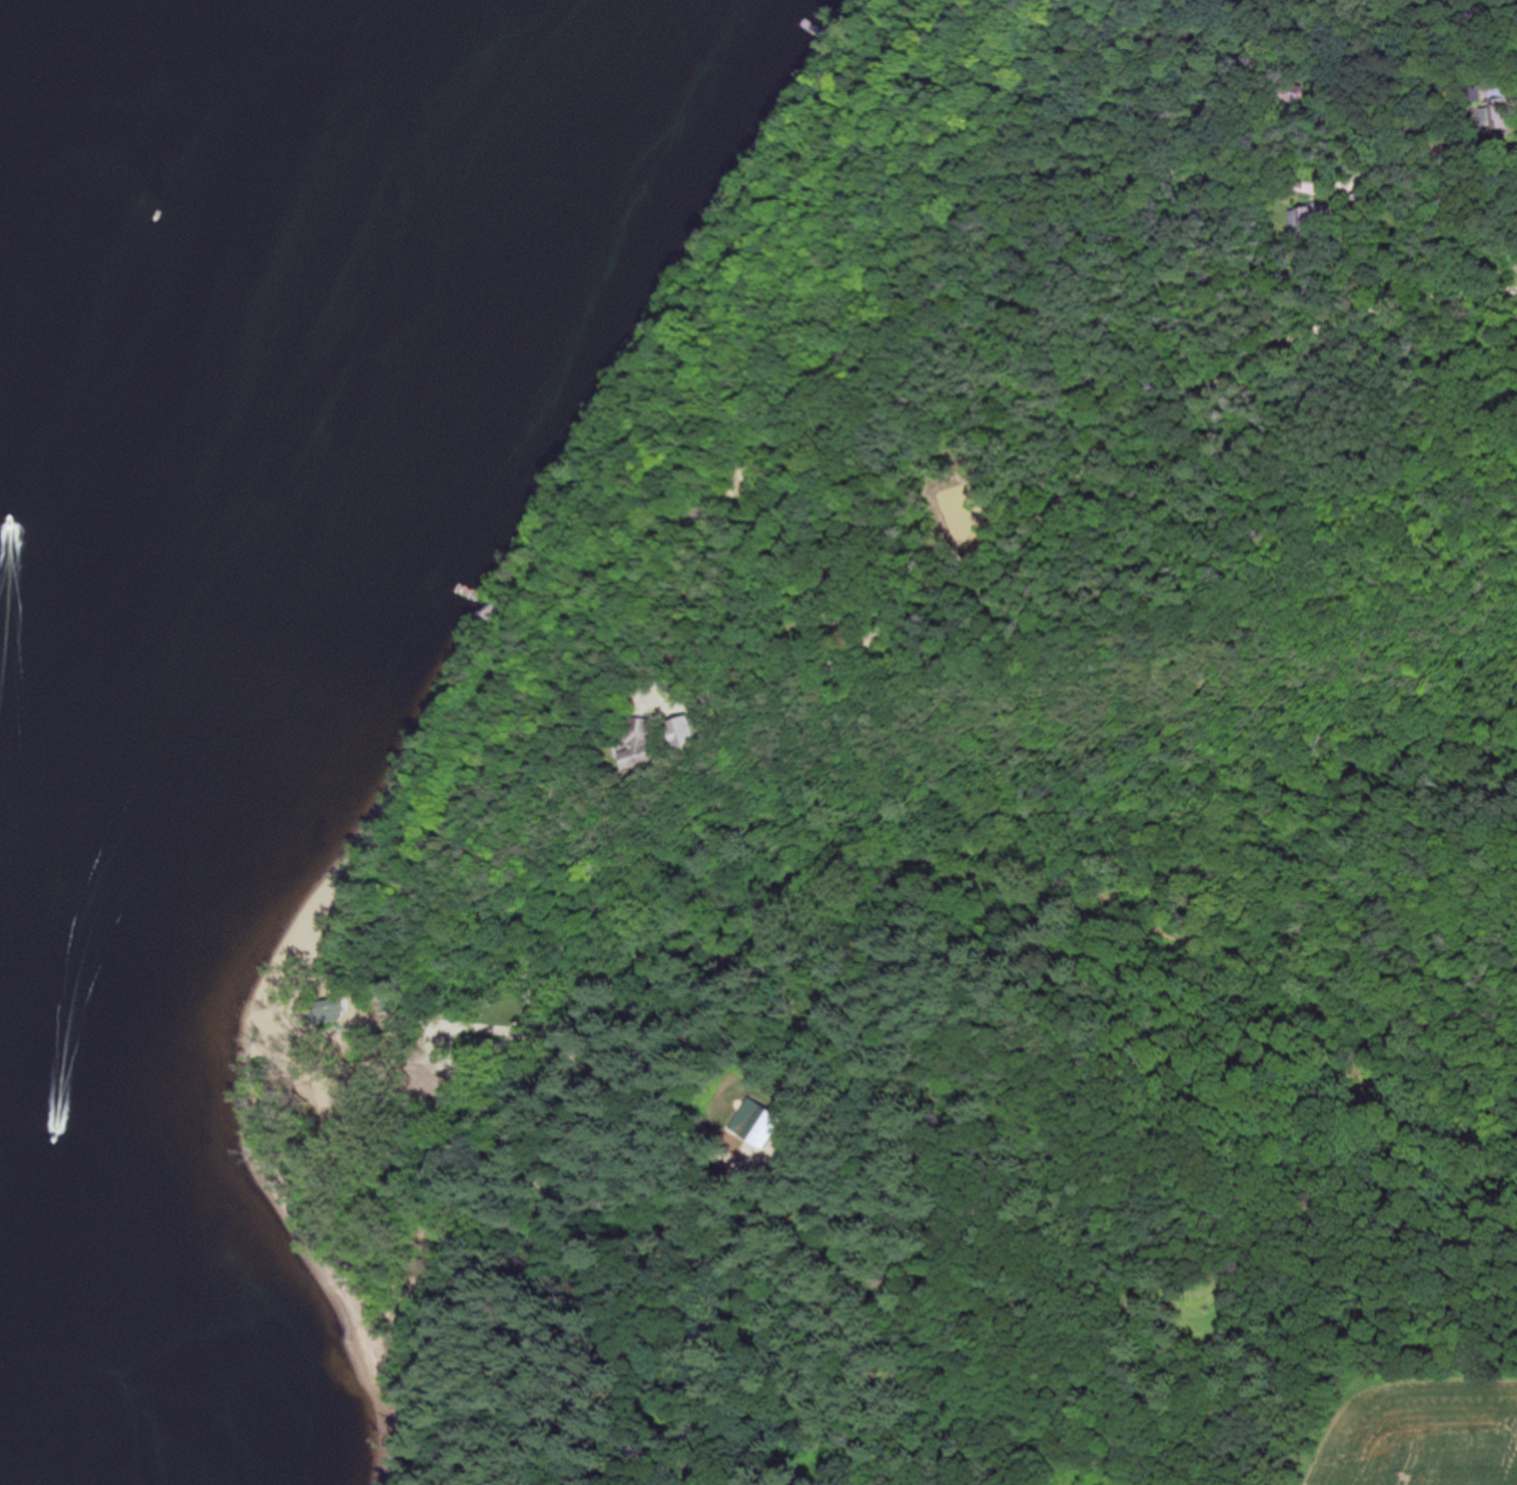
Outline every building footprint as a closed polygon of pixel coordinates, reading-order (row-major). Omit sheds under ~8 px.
[(1281,100),(1300,104),(1303,92),(1283,88),(1281,100)] [(1347,200),(1356,215),(1369,207),(1359,192),(1347,200)] [(1306,207),(1307,219),(1331,216),(1330,209),(1315,210),(1314,206),(1306,207)] [(625,764),(651,766),(654,720),(627,718),(625,764)]
